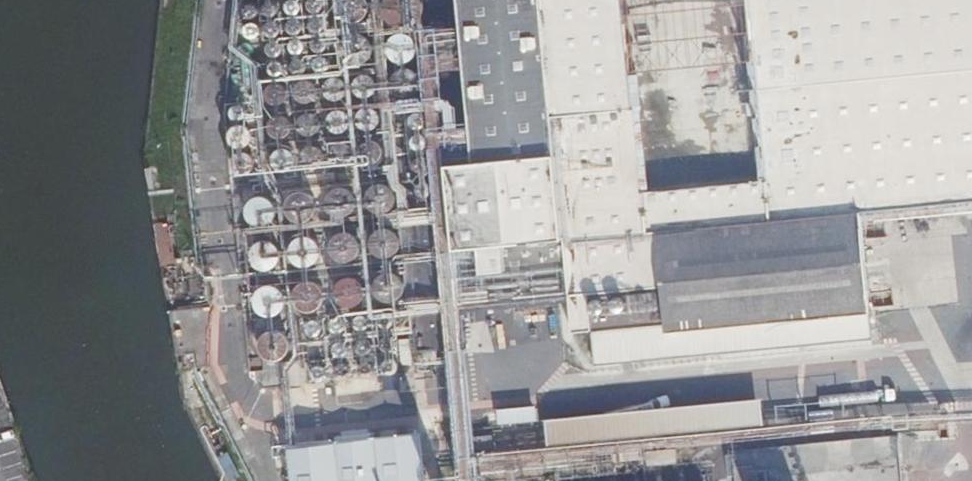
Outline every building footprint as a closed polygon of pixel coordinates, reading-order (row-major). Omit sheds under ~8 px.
[(300,2),(298,0),(291,0),(289,1),(288,3),(287,6),(287,8),(288,11),(290,12),(292,13),(295,14),(297,13),(299,12),(300,10),(301,8),(302,6),(301,4),(300,2)] [(320,0),(310,0),(309,1),(308,3),(308,5),(308,8),(310,10),(311,11),(313,12),(316,12),(318,11),(320,10),(322,8),(322,6),(322,3),(321,1),(320,0)] [(390,5),(390,12),(391,18),(395,24),(399,28),(405,31),(412,31),(418,30),(424,27),(428,22),(431,16),(432,9),(430,3),(428,0),(393,0),(390,5)] [(540,0),(452,0),(469,164),(555,156),(540,0)] [(555,156),(563,241),(572,335),(590,334),(593,362),(868,335),(856,208),(971,197),(971,0),(753,0),(769,188),(636,199),(618,0),(540,0),(555,156)] [(278,5),(276,3),(273,2),(271,2),(269,3),(267,4),(265,5),(265,7),(264,10),(265,12),(266,14),(268,15),(270,16),(272,17),(275,16),(277,14),(278,12),(279,10),(279,7),(278,5)] [(259,7),(257,6),(255,5),(253,4),(250,5),(248,6),(247,8),(246,10),(246,12),(246,14),(247,16),(249,18),(251,19),(254,19),(256,18),(258,17),(259,15),(260,12),(260,10),(259,7)] [(322,20),(320,18),(318,17),(316,17),(313,17),(311,18),(310,20),(309,22),(309,24),(309,26),(310,28),(312,30),(314,31),(317,31),(319,30),(321,29),(323,27),(323,24),(323,22),(322,20)] [(303,24),(302,22),(300,21),(298,20),(295,20),(293,20),(291,22),(289,24),(289,26),(289,29),(290,31),(292,33),(294,34),(296,34),(299,34),(301,32),(302,31),(303,29),(303,26),(303,24)] [(280,26),(278,24),(276,23),(273,23),(271,23),(269,24),(268,26),(267,28),(266,30),(267,33),(268,34),(270,36),(272,37),(274,37),(277,36),(279,35),(280,33),(281,31),(281,28),(280,26)] [(413,37),(409,35),(404,34),(399,35),(395,38),(392,41),(390,46),(389,51),(391,55),(393,60),(397,63),(401,65),(406,65),(411,64),(415,62),(418,58),(420,54),(420,49),(419,44),(417,40),(413,37)] [(325,39),(324,38),(321,36),(319,36),(317,37),(315,38),(313,39),(312,42),(312,44),(313,46),(314,48),(315,49),(317,50),(320,51),(322,50),(325,49),(326,46),(327,44),(326,42),(325,39)] [(304,43),(302,41),(301,40),(299,39),(296,39),(294,39),(292,41),(290,43),(290,45),(290,48),(291,50),(293,52),(295,53),(297,53),(299,53),(301,52),(303,50),(304,48),(304,46),(304,43)] [(280,45),(278,43),(276,42),(274,42),(272,42),(270,43),(268,45),(267,47),(267,49),(267,51),(269,53),(270,55),(272,56),(275,56),(277,55),(279,54),(281,52),(281,49),(281,47),(280,45)] [(327,60),(326,58),(325,57),(323,56),(320,56),(318,56),(316,58),(314,60),(313,62),(314,65),(315,67),(316,69),(319,70),(321,70),(323,70),(325,69),(327,67),(328,65),(328,63),(327,60)] [(306,63),(305,61),(303,60),(301,59),(298,59),(296,59),(294,61),(292,63),(292,65),(292,68),(293,70),(295,72),(297,73),(299,73),(302,73),(304,71),(305,70),(306,68),(306,65),(306,63)] [(282,64),(280,62),(278,61),(276,61),(274,61),(272,62),(270,64),(269,66),(269,68),(269,71),(271,73),(272,74),(274,75),(277,75),(279,75),(281,73),(283,71),(283,69),(283,66),(282,64)] [(417,71),(413,69),(408,68),(403,69),(399,72),(396,76),(394,80),(393,85),(394,90),(397,94),(400,97),(405,99),(410,99),(414,98),(418,96),(422,92),(424,88),(424,83),(423,78),(421,74),(417,71)] [(376,77),(373,76),(369,76),(365,76),(362,78),(360,81),(358,84),(358,88),(359,91),(361,94),(363,97),(367,98),(370,99),(374,98),(377,96),(379,93),(381,90),(381,86),(380,83),(379,80),(376,77)] [(343,81),(340,79),(337,79),(334,80),(331,81),(329,84),(327,87),(327,90),(328,93),(329,96),(332,98),(335,100),(338,100),(341,99),(344,98),(346,95),(348,92),(348,89),(347,86),(346,83),(343,81)] [(316,83),(313,82),(310,81),(306,82),(304,84),(302,87),(300,90),(300,93),(301,96),(303,99),(306,101),(309,102),(312,102),(316,101),(318,98),(320,95),(321,92),(320,88),(319,85),(316,83)] [(286,87),(282,86),(279,86),(276,87),(274,89),(272,91),(270,94),(270,97),(271,100),(273,103),(275,105),(278,107),(281,107),(285,106),(288,105),(290,102),(291,99),(291,95),(290,92),(288,89),(286,87)] [(245,109),(243,108),(240,107),(238,106),(236,107),(234,108),(232,110),(231,112),(231,114),(232,116),(233,118),(234,120),(237,121),(239,121),(242,120),(244,119),(245,117),(246,114),(246,112),(245,109)] [(379,110),(375,108),(372,108),(368,109),(365,111),(363,113),(361,117),(361,120),(362,124),(363,127),(366,129),(369,131),(373,131),(377,130),(380,128),(382,126),(383,122),(384,119),(383,115),(381,112),(379,110)] [(345,112),(343,111),(341,111),(337,112),(334,114),(331,117),(330,118),(330,122),(330,124),(331,127),(334,130),(337,132),(341,133),(344,132),(347,131),(348,130),(350,127),(351,123),(351,119),(350,116),(347,113),(345,112)] [(316,116),(313,115),(310,115),(307,116),(304,118),(302,120),(301,123),(301,126),(302,129),(303,132),(305,134),(308,136),(311,136),(315,136),(318,134),(320,132),(322,128),(322,125),(321,121),(319,118),(316,116)] [(287,119),(284,118),(280,118),(277,119),(274,121),(272,124),(271,127),(271,130),(272,133),(274,136),(277,138),(280,139),(283,139),(287,138),(289,136),(291,134),(292,130),(292,127),(291,124),(289,121),(287,119)] [(249,128),(246,127),(242,126),(239,127),(235,129),(233,132),(232,135),(231,139),(232,142),(234,145),(236,148),(240,149),(243,149),(247,149),(250,147),(252,144),(254,141),(254,137),(253,134),(252,131),(249,128)] [(382,141),(379,140),(375,140),(372,140),(369,142),(366,145),(365,148),(364,152),(365,155),(367,158),(370,161),(373,162),(377,163),(380,162),(383,160),(386,157),(387,154),(387,150),(387,147),(385,144),(382,141)] [(347,142),(344,141),(340,141),(337,142),(334,144),(332,146),(331,149),(331,153),(332,156),(334,159),(336,161),(340,162),(344,162),(347,161),(350,158),(352,155),(352,151),(352,148),(350,145),(347,142)] [(318,145),(315,144),(314,144),(310,145),(307,147),(306,149),(304,152),(304,156),(305,160),(306,161),(308,164),(312,165),(315,166),(319,165),(322,163),(324,160),(325,159),(326,155),(325,151),(323,148),(320,145),(318,145)] [(294,151),(291,149),(288,148),(285,148),(282,148),(279,150),(277,152),(276,155),(275,158),(276,161),(277,164),(279,166),(282,168),(286,169),(289,168),(292,166),(295,164),(296,161),(297,157),(296,154),(294,151)] [(252,157),(249,156),(245,156),(242,156),(239,158),(236,161),(235,164),(234,168),(235,171),(237,174),(240,177),(243,178),(247,179),(250,178),(253,176),(256,173),(257,170),(257,166),(257,163),(255,160),(252,157)] [(563,241),(555,156),(469,164),(448,166),(451,188),(457,251),(484,249),(507,247),(563,241)] [(385,213),(389,209),(391,205),(392,200),(391,195),(389,190),(385,186),(380,185),(374,184),(369,186),(365,189),(362,194),(361,199),(361,204),(363,208),(367,212),(371,214),(376,215),(381,215),(385,213)] [(467,343),(457,251),(451,188),(438,190),(440,204),(411,208),(425,347),(467,343)] [(348,218),(351,214),(354,210),(355,205),(354,200),(351,195),(347,192),(342,190),(337,189),(331,191),(327,194),(324,199),(323,204),(323,209),(325,213),(329,217),(333,220),(338,221),(343,220),(348,218)] [(310,221),(313,217),(316,213),(316,208),(315,203),(313,198),(309,194),(304,193),(298,192),(293,194),(289,197),(286,202),(285,207),(285,212),(287,217),(291,220),(295,223),(300,224),(305,223),(310,221)] [(268,226),(272,223),(274,218),(275,214),(274,208),(271,204),(267,200),(262,198),(257,198),(252,200),(248,203),(245,208),(244,212),(244,217),(246,222),(250,225),(254,228),(259,229),(264,228),(268,226)] [(391,259),(395,255),(397,251),(398,246),(397,241),(394,236),(390,232),(385,230),(380,230),(375,232),(371,235),(368,240),(366,244),(367,249),(369,254),(372,258),(377,260),(381,261),(386,261),(391,259)] [(357,257),(358,251),(358,250),(357,244),(354,239),(349,236),(343,234),(337,236),(332,239),(328,244),(327,250),(328,256),(331,261),(337,265),(343,266),(349,265),(354,262),(357,257)] [(313,266),(316,263),(319,258),(320,253),(319,248),(316,244),(312,240),(307,238),(302,238),(297,240),(293,243),(290,247),(289,252),(289,257),(291,261),(294,265),(299,268),(303,269),(308,268),(313,266)] [(281,264),(282,258),(281,252),(278,247),(273,243),(267,242),(261,243),(256,247),(252,252),(251,258),(252,264),(256,269),(260,272),(267,273),(273,272),(278,269),(281,264)] [(507,247),(484,249),(486,274),(509,272),(507,247)] [(400,303),(403,299),(406,295),(406,290),(405,285),(403,280),(399,276),(394,275),(389,274),(384,276),(379,279),(376,284),(375,289),(376,294),(378,298),(381,302),(385,304),(390,305),(395,305),(400,303)] [(358,307),(361,304),(363,299),(364,295),(363,290),(361,285),(357,282),(352,280),(347,280),(342,281),(338,285),(335,289),(334,294),(335,298),(336,303),(340,306),(344,309),(349,310),(353,309),(358,307)] [(322,310),(325,307),(327,302),(328,298),(327,292),(325,288),(321,284),(316,283),(311,282),(306,284),(302,287),(299,291),(298,296),(298,301),(300,305),(303,309),(308,312),(312,313),(317,312),(322,310)] [(279,314),(282,311),(285,307),(285,302),(284,297),(282,292),(278,289),(273,287),(268,287),(263,289),(259,292),(256,296),(255,301),(256,306),(258,310),(261,314),(265,316),(270,317),(275,316),(279,314)] [(219,305),(167,310),(174,356),(176,370),(198,367),(227,364),(219,305)] [(369,327),(371,326),(372,323),(373,321),(372,318),(371,315),(369,313),(366,312),(363,312),(360,313),(358,315),(357,317),(356,320),(356,323),(357,325),(359,327),(361,328),(364,329),(367,329),(369,327)] [(346,331),(348,329),(349,327),(349,324),(349,322),(347,319),(345,317),(343,316),(340,316),(337,317),(335,319),(333,321),(333,324),(333,326),(334,329),(336,331),(338,332),(341,333),(343,332),(346,331)] [(322,333),(324,332),(326,329),(326,327),(326,324),(324,321),(322,319),(319,318),(316,318),(314,319),(312,321),(310,323),(309,326),(310,329),(311,331),(312,333),(315,334),(317,335),(320,335),(322,333)] [(281,353),(285,349),(287,345),(288,340),(287,335),(285,331),(281,327),(276,326),(271,325),(266,327),(262,330),(259,334),(258,339),(258,344),(260,348),(263,352),(268,354),(272,355),(277,355),(281,353)] [(373,351),(374,350),(376,347),(376,345),(376,342),(374,339),(372,337),(369,336),(367,336),(364,337),(362,339),(360,341),(359,344),(360,347),(361,349),(362,351),(365,352),(367,353),(370,352),(373,351)] [(351,350),(352,347),(351,344),(349,341),(346,339),(343,338),(340,339),(337,341),(336,344),(335,347),(336,350),(337,353),(340,354),(343,355),(346,354),(349,353),(351,350)] [(325,356),(327,354),(328,352),(329,350),(328,347),(327,344),(325,342),(322,341),(319,341),(316,342),(314,344),(313,346),(312,349),(312,351),(313,354),(315,356),(317,357),(320,358),(323,358),(325,356)] [(392,371),(394,369),(396,366),(396,364),(396,361),(394,359),(392,357),(389,356),(386,356),(384,356),(382,358),(380,361),(379,363),(380,366),(381,368),(382,370),(385,372),(387,372),(390,372),(392,371)] [(371,374),(373,372),(375,370),(375,367),(375,364),(373,362),(371,360),(368,359),(365,359),(363,360),(360,361),(359,364),(358,366),(359,369),(360,371),(361,373),(364,375),(366,375),(369,375),(371,374)] [(282,388),(309,386),(307,361),(284,364),(280,369),(282,388)] [(346,378),(348,376),(349,374),(349,371),(349,368),(348,366),(345,364),(343,363),(340,363),(337,364),(335,365),(333,368),(333,370),(333,373),(334,376),(336,377),(338,379),(341,379),(343,379),(346,378)] [(325,379),(327,377),(328,374),(329,372),(328,369),(327,366),(325,365),(322,364),(319,364),(316,364),(314,366),(313,369),(312,371),(312,374),(313,376),(315,378),(317,380),(320,380),(323,380),(325,379)] [(379,378),(332,383),(333,396),(380,393),(379,378)] [(553,442),(767,424),(765,396),(551,415),(553,442)] [(402,437),(291,448),(294,480),(405,480),(402,437)]
